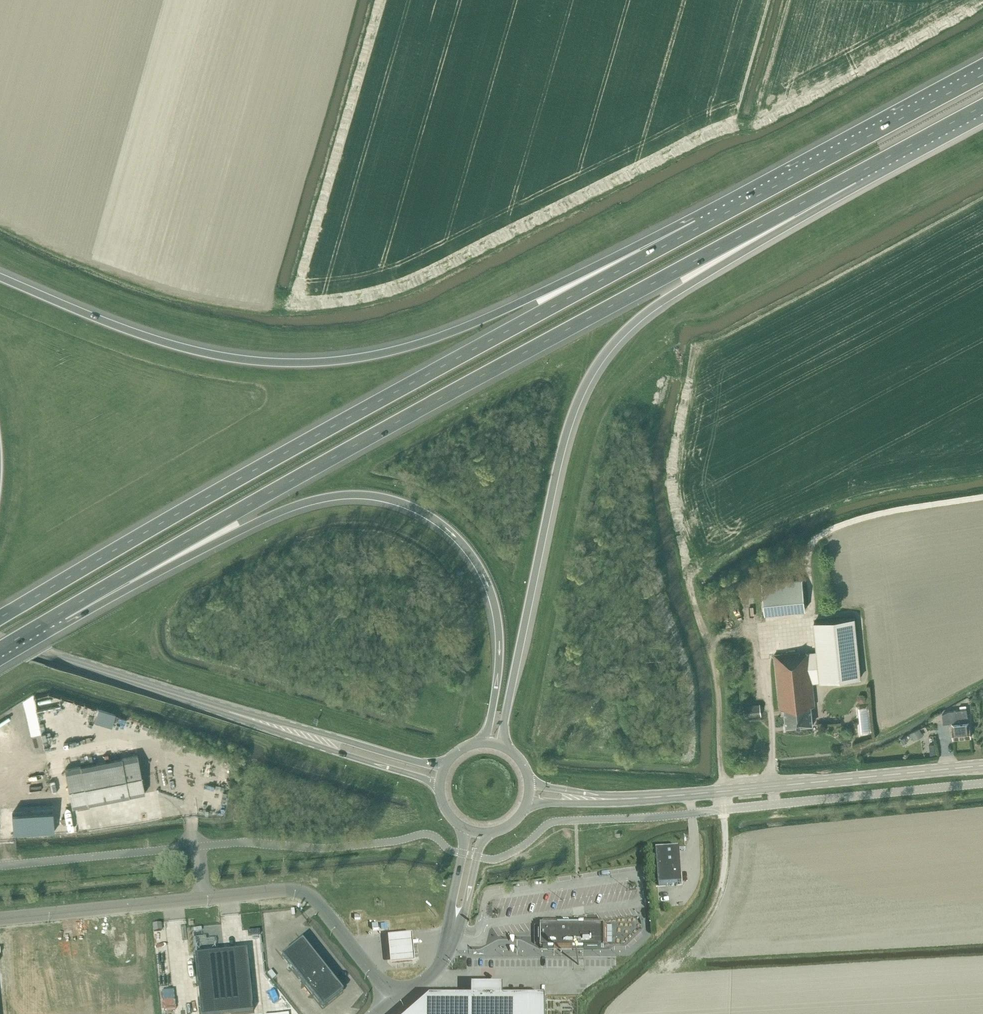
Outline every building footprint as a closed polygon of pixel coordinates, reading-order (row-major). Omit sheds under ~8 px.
[(765,614),(805,609),(802,579),(762,583),(765,614)] [(809,652),(809,653),(800,654),(799,652),(774,655),(780,710),(784,709),(786,727),(812,724),(811,707),(815,706),(813,683),(861,678),(854,618),(814,622),(817,652),(809,652)] [(760,704),(742,705),(743,717),(761,715),(760,704)] [(115,725),(118,712),(101,707),(97,720),(115,725)] [(968,717),(967,717),(967,709),(956,710),(949,711),(942,714),(943,724),(950,723),(952,722),(952,728),(953,739),(971,737),(970,726),(969,727),(968,717)] [(923,736),(919,728),(909,733),(913,741),(923,736)] [(145,793),(137,755),(64,769),(72,807),(145,793)] [(29,808),(13,809),(13,819),(29,819),(29,808)] [(679,849),(656,850),(659,886),(682,884),(679,849)] [(604,924),(540,924),(540,947),(549,947),(549,950),(554,950),(554,947),(574,947),(574,950),(583,950),(583,947),(604,947),(604,924)] [(412,935),(389,937),(389,938),(391,951),(392,964),(415,962),(413,949),(412,936),(412,935)] [(302,942),(283,957),(323,1008),(342,992),(302,942)] [(193,956),(199,1013),(241,1013),(252,1013),(245,951),(193,956)] [(546,998),(500,998),(500,991),(476,991),(476,998),(430,998),(412,1013),(546,1013),(546,998)]
